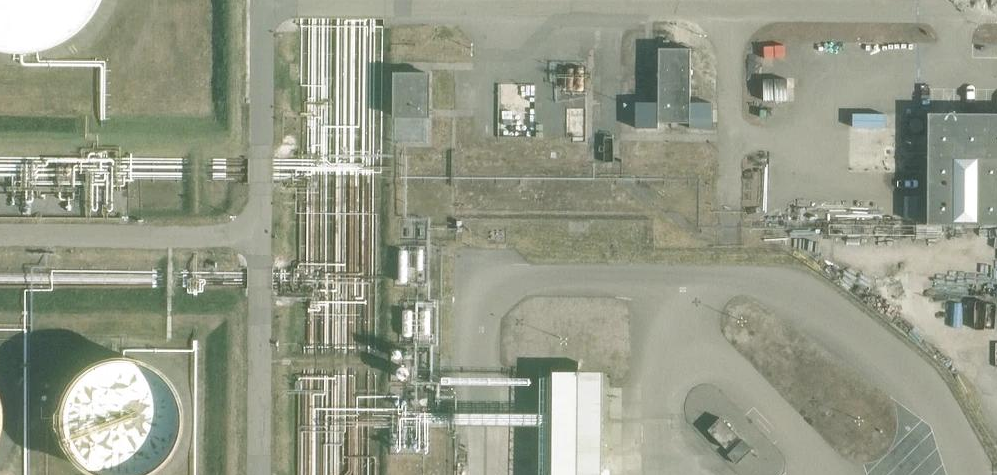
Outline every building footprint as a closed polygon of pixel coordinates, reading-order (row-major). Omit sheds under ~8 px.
[(3,50),(7,51),(12,51),(17,52),(21,52),(26,52),(31,52),(35,51),(42,50),(47,49),(51,47),(55,46),(60,44),(64,42),(68,39),(72,37),(76,34),(81,30),(84,26),(88,23),(91,19),(93,16),(97,10),(99,6),(101,1),(102,0),(0,0),(0,49),(3,50)] [(691,123),(691,49),(659,49),(659,122),(691,123)] [(430,145),(431,72),(394,72),(393,145),(430,145)] [(930,114),(930,197),(930,219),(929,224),(996,224),(996,114),(930,114)] [(930,219),(930,197),(906,197),(906,219),(930,219)] [(426,231),(425,229),(404,229),(403,230),(403,231),(403,233),(403,234),(403,235),(403,236),(404,237),(424,238),(425,237),(426,236),(426,235),(426,233),(426,232),(426,231)] [(408,282),(408,251),(407,250),(405,250),(404,250),(403,250),(401,250),(400,251),(399,282),(401,283),(403,283),(405,283),(407,282),(408,282)] [(414,338),(414,311),(412,310),(410,310),(409,310),(406,310),(405,310),(403,311),(403,337),(405,338),(408,339),(410,339),(412,338),(414,338)] [(427,378),(427,351),(425,350),(423,350),(421,350),(420,350),(419,351),(419,378),(421,379),(423,379),(425,379),(427,378)] [(183,395),(180,390),(177,385),(175,382),(173,379),(171,378),(167,374),(162,370),(159,368),(154,365),(148,362),(143,361),(139,360),(133,359),(127,359),(121,359),(117,359),(111,361),(106,362),(100,365),(98,366),(95,368),(92,370),(89,372),(84,376),(80,380),(76,385),(75,387),(73,390),(72,392),(71,395),(69,399),(69,401),(67,405),(66,411),(66,413),(66,417),(66,419),(66,422),(66,426),(66,430),(67,432),(68,436),(69,440),(70,444),(72,447),(73,449),(75,452),(77,456),(79,459),(83,463),(85,465),(88,467),(89,468),(93,471),(98,474),(100,474),(154,474),(156,474),(158,473),(161,471),(166,467),(171,463),(173,460),(176,457),(179,452),(181,449),(182,447),(184,441),(186,438),(187,434),(187,432),(188,428),(188,424),(188,420),(188,418),(188,414),(187,410),(187,406),(186,403),(185,401),(184,399),(183,395)] [(603,371),(554,370),(553,474),(603,474),(603,371)] [(1,448),(3,444),(4,440),(6,437),(7,433),(7,429),(8,427),(8,423),(8,419),(8,415),(8,413),(7,409),(7,405),(6,401),(4,398),(3,394),(1,391),(0,388),(0,449),(1,448)] [(739,436),(721,417),(708,430),(726,449),(739,436)] [(737,463),(752,449),(744,440),(728,454),(737,463)]
